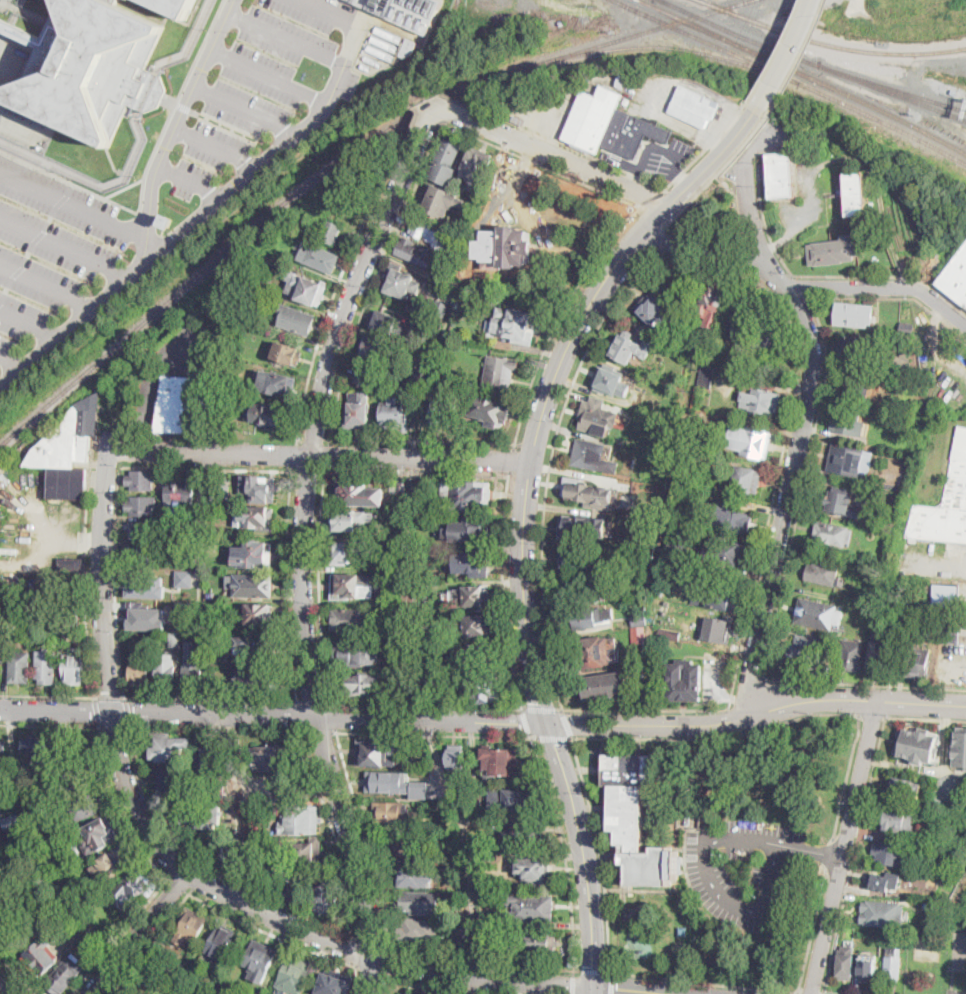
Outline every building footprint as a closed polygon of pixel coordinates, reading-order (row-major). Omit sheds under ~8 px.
[(41,47),(0,28),(0,17),(45,37),(60,3),(59,0),(112,0),(166,25),(147,67),(164,75),(169,89),(161,107),(147,111),(131,103),(112,143),(3,94),(9,83),(25,78),(41,47)] [(188,18),(148,0),(196,0),(188,18)] [(428,34),(355,0),(439,0),(443,2),(428,34)] [(418,41),(414,51),(405,56),(400,54),(401,53),(399,52),(402,43),(400,42),(401,41),(403,42),(404,40),(406,41),(408,36),(418,41)] [(625,88),(617,85),(624,71),(631,75),(625,88)] [(623,94),(596,153),(590,151),(589,154),(570,146),(572,142),(563,139),(578,102),(583,90),(597,96),(601,85),(623,94)] [(721,103),(714,121),(709,119),(705,127),(701,125),(670,112),(682,85),(707,96),(707,97),(721,103)] [(618,109),(674,133),(669,144),(646,135),(635,160),(602,146),(618,109)] [(524,125),(513,120),(515,114),(527,119),(524,125)] [(812,142),(811,131),(818,130),(819,142),(812,142)] [(449,135),(461,140),(460,144),(463,145),(454,165),(458,169),(450,187),(424,176),(427,168),(431,169),(434,163),(445,137),(448,139),(449,135)] [(495,156),(479,193),(468,188),(472,180),(461,175),(474,146),(495,156)] [(795,197),(771,199),(767,154),(792,152),(795,197)] [(867,216),(847,217),(845,173),(865,172),(867,216)] [(459,195),(453,209),(451,208),(446,219),(419,207),(423,197),(430,182),(459,195)] [(176,216),(171,228),(161,224),(165,212),(176,216)] [(317,215),(314,222),(307,218),(309,212),(317,215)] [(420,217),(430,221),(429,223),(442,229),(437,241),(424,235),(422,239),(409,233),(416,217),(419,219),(420,217)] [(338,236),(334,245),(319,239),(328,220),(342,227),(338,236)] [(529,230),(528,240),(533,240),(532,256),(528,255),(527,266),(516,265),(516,269),(502,268),(502,271),(483,270),(484,243),(480,243),(480,233),(485,233),(485,230),(501,231),(501,226),(518,227),(518,230),(529,230)] [(413,246),(421,249),(423,245),(437,252),(430,269),(395,254),(403,236),(413,240),(415,241),(413,246)] [(844,263),(811,267),(811,265),(809,265),(807,246),(813,245),(813,243),(846,240),(848,259),(844,259),(844,263)] [(312,244),(341,256),(333,274),(298,260),(303,249),(309,251),(312,244)] [(935,284),(965,244),(965,308),(935,284)] [(421,285),(418,291),(417,294),(409,291),(406,299),(382,289),(393,262),(403,266),(401,271),(415,277),(414,280),(421,283),(421,285)] [(290,270),(322,283),(323,280),(329,282),(320,307),(286,293),(291,282),(286,280),(290,270)] [(714,283),(725,288),(726,285),(732,288),(721,312),(718,310),(716,314),(713,312),(710,318),(698,312),(709,287),(712,288),(714,283)] [(678,317),(668,328),(662,323),(658,327),(656,325),(654,327),(638,311),(640,310),(637,308),(653,291),(678,316),(679,317),(678,317)] [(451,305),(445,318),(431,312),(437,299),(451,305)] [(874,323),(874,325),(870,325),(870,328),(835,325),(837,302),(876,306),(874,323)] [(422,311),(421,314),(406,309),(408,303),(423,308),(422,311)] [(313,328),(310,336),(279,325),(283,315),(279,314),(283,304),(317,316),(313,328)] [(754,311),(745,334),(729,328),(738,304),(754,311)] [(535,332),(533,345),(513,342),(514,336),(493,332),(497,307),(533,313),(533,315),(538,315),(535,332)] [(407,327),(404,337),(368,325),(374,308),(399,317),(397,324),(407,327)] [(260,313),(256,326),(243,322),(247,309),(260,313)] [(915,324),(914,337),(900,335),(902,322),(915,324)] [(782,333),(773,354),(768,351),(765,358),(756,354),(759,348),(753,346),(762,324),(782,333)] [(633,339),(643,344),(646,338),(657,344),(648,360),(636,353),(630,365),(612,355),(626,328),(636,333),(633,339)] [(369,334),(391,340),(391,343),(394,344),(392,353),(397,355),(394,364),(359,353),(364,334),(369,336),(369,334)] [(731,341),(727,355),(713,350),(718,336),(731,341)] [(487,342),(486,347),(468,344),(469,339),(487,342)] [(846,339),(866,343),(864,351),(870,352),(869,359),(863,358),(862,361),(843,357),(843,354),(840,354),(842,340),(846,341),(846,339)] [(278,341),(300,349),(299,350),(304,352),(299,365),(295,364),(294,366),(272,358),(273,356),(268,354),(273,341),(277,342),(278,341)] [(520,360),(518,371),(514,370),(511,391),(484,386),(485,375),(482,375),(484,367),(487,367),(489,355),(520,360)] [(420,359),(419,365),(406,364),(406,357),(420,359)] [(717,363),(711,390),(702,388),(701,391),(697,390),(703,360),(717,363)] [(429,370),(427,383),(411,380),(413,367),(429,370)] [(632,385),(628,395),(627,398),(617,394),(616,396),(607,392),(606,394),(592,388),(593,384),(597,386),(604,367),(624,375),(622,381),(632,385)] [(374,373),(370,387),(354,382),(358,369),(359,368),(374,373)] [(870,392),(868,399),(834,391),(839,368),(874,376),(870,392)] [(295,388),(293,396),(277,393),(277,395),(265,392),(265,391),(260,389),(264,370),(292,376),(291,377),(297,378),(295,388)] [(212,409),(209,434),(156,433),(164,377),(217,378),(212,409)] [(753,388),(782,394),(778,416),(749,411),(749,409),(740,407),(743,391),(752,393),(753,388)] [(99,409),(99,413),(94,413),(89,462),(75,461),(75,468),(88,469),(86,500),(48,499),(50,467),(24,467),(35,448),(76,404),(101,391),(99,409)] [(358,393),(358,402),(369,402),(369,424),(367,424),(367,429),(345,429),(345,411),(348,411),(348,405),(351,405),(351,393),(358,393)] [(403,396),(403,403),(406,403),(406,414),(410,414),(410,432),(401,433),(401,430),(382,430),(382,410),(382,404),(390,404),(390,396),(403,396)] [(478,397),(484,398),(485,396),(497,400),(496,402),(506,404),(505,407),(510,408),(506,423),(498,421),(496,429),(486,426),(487,421),(481,420),(482,418),(469,415),(474,396),(478,397)] [(606,400),(603,409),(620,414),(616,428),(611,426),(607,437),(580,429),(583,419),(580,417),(585,400),(590,402),(592,396),(606,400)] [(453,426),(430,421),(435,397),(458,402),(453,426)] [(255,403),(284,408),(283,411),(288,412),(285,432),(268,429),(269,422),(247,419),(250,404),(255,405),(255,403)] [(865,423),(863,434),(858,433),(858,436),(830,431),(835,407),(862,413),(860,421),(865,422),(865,423)] [(230,423),(228,436),(216,434),(218,421),(230,423)] [(748,425),(765,429),(770,430),(769,432),(774,433),(769,458),(763,457),(763,459),(742,455),(743,449),(737,448),(737,445),(730,444),(734,426),(747,429),(748,425)] [(958,426),(965,428),(965,543),(905,537),(913,505),(941,508),(958,426)] [(601,443),(600,451),(596,450),(595,457),(602,459),(599,471),(572,465),(577,438),(601,443)] [(874,453),(871,468),(863,466),(861,478),(828,470),(833,444),(874,453)] [(760,485),(759,494),(733,489),(737,465),(763,470),(760,485)] [(157,471),(157,482),(154,482),(154,491),(132,490),(132,487),(127,487),(127,477),(127,475),(132,475),(132,470),(157,471)] [(276,490),(275,502),(248,502),(248,495),(242,495),(242,476),(276,477),(276,490)] [(187,477),(187,482),(189,482),(189,489),(195,489),(195,500),(189,500),(189,507),(187,507),(186,513),(178,513),(178,517),(169,516),(170,507),(166,507),(167,481),(170,481),(170,477),(187,477)] [(598,486),(595,509),(585,507),(585,501),(567,499),(567,497),(563,496),(565,477),(583,479),(582,484),(598,486)] [(392,489),(391,499),(385,499),(384,506),(344,504),(344,502),(336,502),(337,480),(368,482),(367,488),(392,489)] [(491,495),(490,512),(463,511),(463,515),(452,514),(452,500),(445,500),(446,494),(443,494),(443,480),(492,482),(491,495)] [(407,482),(406,502),(393,501),(393,491),(399,492),(399,482),(407,482)] [(422,482),(421,493),(413,493),(413,482),(422,482)] [(230,486),(229,503),(212,502),(213,485),(230,486)] [(834,491),(846,494),(846,491),(852,492),(848,514),(826,510),(827,505),(823,504),(824,495),(829,496),(830,491),(834,491)] [(158,497),(158,506),(155,506),(155,517),(135,516),(135,519),(127,519),(127,516),(127,502),(132,502),(132,496),(158,497)] [(751,526),(750,532),(745,531),(744,532),(738,530),(738,533),(726,529),(727,527),(714,524),(719,506),(749,514),(748,517),(753,518),(751,526)] [(275,508),(274,517),(274,531),(257,531),(257,528),(235,527),(236,514),(238,514),(239,507),(275,508)] [(367,527),(367,531),(328,530),(329,509),(357,510),(357,512),(367,512),(367,527)] [(594,518),(593,537),(584,536),(584,537),(578,537),(578,540),(558,539),(559,518),(565,519),(565,516),(594,518)] [(490,522),(489,532),(489,542),(452,541),(452,538),(441,538),(441,519),(455,519),(455,522),(466,522),(466,518),(477,518),(477,522),(490,522)] [(853,529),(849,548),(813,540),(817,521),(853,529)] [(161,533),(161,540),(132,540),(132,532),(126,532),(126,522),(159,523),(159,533),(161,533)] [(218,533),(217,536),(205,536),(205,526),(218,526),(218,533)] [(744,563),(743,565),(738,564),(738,566),(706,560),(711,536),(744,543),(743,545),(747,546),(744,563)] [(272,544),(272,555),(271,568),(242,567),(242,565),(234,565),(235,547),(247,548),(247,540),(258,540),(258,542),(268,543),(268,544),(272,544)] [(367,545),(366,563),(357,563),(357,566),(331,565),(332,541),(358,542),(358,545),(367,545)] [(157,544),(157,567),(126,567),(127,546),(151,547),(151,544),(157,544)] [(592,548),(592,556),(595,556),(595,562),(592,561),(592,569),(566,569),(566,567),(560,567),(561,550),(566,550),(566,547),(592,548)] [(489,552),(489,577),(471,577),(471,573),(455,573),(456,554),(464,554),(464,552),(489,552)] [(86,558),(86,585),(80,584),(80,593),(59,593),(60,558),(86,558)] [(822,559),(834,562),(834,564),(840,565),(838,578),(841,578),(839,587),(805,580),(809,564),(813,565),(814,560),(821,561),(822,559)] [(914,563),(913,578),(900,578),(901,562),(914,563)] [(387,572),(372,573),(372,563),(386,563),(387,572)] [(176,586),(192,586),(193,569),(176,569),(176,586)] [(127,572),(127,596),(165,597),(165,584),(164,584),(164,573),(127,572)] [(360,574),(360,576),(372,576),(371,585),(374,586),(373,598),(350,597),(350,600),(332,599),(333,574),(339,575),(339,573),(360,574)] [(273,597),(273,598),(234,597),(235,574),(274,575),(273,597)] [(593,582),(593,590),(602,590),(602,603),(569,602),(569,600),(562,600),(562,584),(569,584),(569,582),(593,582)] [(701,584),(727,589),(727,585),(741,588),(738,601),(738,605),(736,612),(693,604),(692,604),(693,599),(689,598),(690,593),(699,594),(701,584)] [(960,586),(959,609),(933,607),(934,584),(960,585),(960,586)] [(430,599),(415,599),(415,585),(430,585),(430,599)] [(491,598),(491,609),(478,611),(478,606),(454,607),(454,602),(456,601),(456,590),(465,590),(465,588),(490,587),(491,598)] [(844,612),(841,626),(834,624),(832,631),(795,623),(800,598),(838,606),(837,611),(844,612)] [(128,600),(127,628),(165,630),(166,608),(149,607),(150,604),(144,604),(144,601),(128,600)] [(192,600),(177,601),(177,617),(192,617),(192,600)] [(273,604),(273,608),(272,625),(247,625),(248,619),(244,618),(244,614),(240,614),(240,604),(247,604),(247,603),(273,604)] [(221,615),(206,615),(206,605),(221,604),(221,615)] [(80,624),(80,628),(50,627),(50,608),(81,608),(80,624)] [(602,608),(602,609),(613,608),(614,619),(606,620),(607,622),(599,623),(599,628),(571,631),(568,612),(602,608)] [(378,612),(378,625),(373,624),(373,631),(364,631),(363,636),(347,635),(347,631),(332,631),(333,609),(374,610),(374,612),(378,612)] [(902,613),(901,621),(893,620),(895,612),(902,613)] [(960,613),(960,644),(943,643),(944,612),(960,613)] [(643,626),(626,628),(626,620),(632,619),(632,614),(646,613),(647,626),(643,626)] [(494,635),(468,638),(467,638),(466,636),(460,636),(458,620),(465,619),(464,616),(492,614),(494,635)] [(736,617),(733,631),(730,644),(699,637),(704,616),(723,620),(725,614),(736,617)] [(396,625),(396,634),(385,634),(385,625),(396,625)] [(646,643),(646,626),(632,626),(633,643),(646,643)] [(682,632),(680,641),(655,635),(657,626),(682,632)] [(180,646),(170,646),(170,632),(180,632),(180,646)] [(820,639),(819,648),(822,648),(819,662),(788,656),(790,643),(796,644),(798,635),(820,639)] [(873,635),(886,637),(889,638),(887,657),(890,657),(888,676),(867,673),(867,668),(866,668),(870,641),(872,641),(873,635)] [(276,637),(275,654),(235,653),(236,636),(276,637)] [(604,636),(604,639),(616,637),(618,652),(612,653),(613,664),(608,665),(608,667),(584,670),(584,668),(577,668),(574,642),(582,641),(581,639),(604,636)] [(861,667),(861,669),(860,669),(859,673),(841,670),(841,666),(839,665),(844,640),(865,644),(861,667)] [(376,646),(376,665),(363,665),(362,667),(333,666),(334,642),(364,643),(364,645),(376,646)] [(478,643),(479,647),(494,646),(496,667),(489,668),(488,665),(461,667),(461,665),(454,665),(453,649),(468,648),(467,644),(478,643)] [(201,662),(201,686),(181,685),(182,662),(179,662),(179,647),(202,648),(201,662)] [(931,650),(927,680),(906,677),(910,648),(931,650)] [(58,659),(58,670),(56,670),(55,685),(39,684),(40,679),(36,679),(37,651),(56,651),(56,659),(58,659)] [(30,654),(29,684),(9,683),(11,652),(30,653),(30,654)] [(85,655),(83,686),(64,685),(66,655),(70,655),(70,652),(76,652),(76,655),(85,655)] [(148,654),(148,665),(149,665),(149,687),(129,686),(130,664),(132,664),(132,653),(148,654)] [(175,654),(174,665),(176,665),(176,688),(157,687),(157,664),(159,664),(159,654),(175,654)] [(694,660),(694,664),(703,664),(702,702),(688,701),(680,701),(667,701),(668,663),(677,663),(677,659),(694,660)] [(278,667),(278,682),(278,695),(243,695),(243,675),(250,675),(250,667),(278,667)] [(499,682),(502,699),(475,705),(472,691),(465,693),(462,680),(497,672),(499,682)] [(627,672),(629,688),(635,687),(637,699),(609,703),(608,697),(581,701),(578,679),(627,672)] [(383,675),(383,691),(378,691),(378,695),(359,694),(358,698),(344,697),(344,677),(349,677),(349,673),(383,675)] [(931,763),(895,753),(903,726),(939,736),(931,763)] [(958,727),(965,728),(965,765),(955,764),(958,727)] [(190,740),(189,748),(184,748),(184,762),(158,761),(158,759),(152,759),(153,733),(171,734),(171,738),(190,738),(190,740)] [(39,739),(44,739),(44,737),(53,737),(53,763),(39,763),(39,760),(22,760),(22,739),(29,739),(29,735),(39,735),(39,739)] [(240,735),(239,750),(226,749),(226,742),(234,742),(234,735),(240,735)] [(398,746),(397,766),(383,765),(382,774),(375,774),(376,765),(358,765),(359,739),(376,739),(376,742),(386,742),(386,745),(398,746)] [(296,747),(296,757),(295,772),(256,772),(256,767),(252,767),(252,747),(268,748),(268,745),(279,745),(279,747),(296,747)] [(465,760),(465,768),(455,768),(455,771),(448,770),(448,768),(449,745),(466,745),(465,760)] [(214,767),(199,766),(200,748),(215,749),(214,767)] [(518,769),(518,777),(483,775),(484,759),(482,759),(482,748),(519,749),(518,769)] [(654,755),(654,787),(644,787),(643,852),(628,852),(629,845),(617,845),(617,831),(609,831),(610,786),(603,786),(604,767),(604,754),(654,755)] [(91,760),(94,771),(98,785),(63,794),(56,767),(62,765),(63,768),(91,760)] [(195,779),(195,791),(158,790),(158,771),(189,772),(189,779),(195,779)] [(919,784),(917,793),(912,792),(910,798),(905,797),(904,802),(900,801),(899,803),(890,800),(891,794),(888,793),(892,777),(919,784)] [(429,790),(428,790),(427,798),(411,797),(411,780),(429,781),(429,790)] [(226,784),(226,799),(203,798),(204,790),(212,790),(212,784),(226,784)] [(531,803),(531,812),(488,809),(490,787),(532,791),(531,803)] [(102,814),(78,823),(76,817),(73,818),(68,803),(99,791),(106,810),(101,812),(102,814)] [(218,803),(218,805),(222,806),(221,825),(217,825),(216,829),(198,828),(198,824),(184,823),(184,822),(178,822),(179,803),(199,804),(199,802),(218,803)] [(423,812),(423,823),(375,823),(375,802),(407,802),(407,808),(410,808),(410,812),(423,812)] [(261,817),(245,817),(241,804),(261,804),(261,817)] [(319,822),(319,834),(279,834),(280,822),(282,822),(283,816),(287,816),(287,806),(319,806),(319,822)] [(887,809),(904,812),(905,810),(915,812),(911,836),(883,830),(887,809)] [(110,845),(89,856),(81,842),(85,841),(83,837),(87,834),(84,829),(108,816),(119,837),(108,843),(110,845)] [(544,830),(543,842),(502,840),(502,831),(505,831),(506,816),(526,817),(526,820),(544,821),(544,830)] [(25,849),(21,838),(34,833),(38,844),(25,849)] [(239,835),(238,842),(227,841),(228,834),(239,835)] [(409,847),(409,857),(386,857),(386,848),(379,848),(379,835),(414,835),(414,847),(409,847)] [(928,844),(927,849),(916,846),(918,835),(930,838),(928,844)] [(280,836),(279,845),(267,845),(267,836),(280,836)] [(322,843),(321,865),(289,864),(290,849),(295,849),(295,843),(311,843),(311,837),(322,837),(322,843)] [(244,868),(239,878),(209,862),(220,842),(245,855),(240,866),(244,868)] [(906,856),(905,862),(902,861),(900,867),(876,862),(877,855),(873,854),(875,842),(908,849),(906,856)] [(106,886),(104,888),(90,868),(92,866),(122,845),(136,865),(106,886)] [(492,856),(492,862),(472,861),(472,850),(492,850),(492,856)] [(461,865),(451,865),(450,858),(460,857),(461,865)] [(550,869),(549,886),(529,885),(529,880),(525,880),(525,877),(517,876),(517,869),(514,868),(514,858),(550,859),(550,869)] [(429,877),(429,882),(424,882),(424,888),(395,887),(396,860),(407,860),(406,866),(425,867),(424,873),(429,873),(429,877)] [(137,868),(145,875),(159,887),(151,897),(147,894),(140,903),(136,900),(133,905),(128,901),(124,906),(112,895),(133,870),(135,871),(137,868)] [(901,875),(899,888),(898,890),(889,888),(888,893),(867,889),(868,882),(869,874),(886,877),(887,873),(901,875)] [(43,882),(37,886),(33,878),(39,874),(43,882)] [(334,880),(335,885),(338,884),(341,912),(317,915),(315,887),(323,886),(322,881),(334,880)] [(495,888),(495,900),(479,900),(480,888),(495,888)] [(462,898),(451,899),(450,891),(462,890),(462,898)] [(434,893),(433,914),(427,913),(427,916),(411,915),(411,912),(396,911),(397,891),(434,893)] [(554,896),(554,902),(553,922),(510,920),(511,901),(516,901),(516,894),(554,896)] [(905,904),(903,929),(861,925),(862,901),(905,904)] [(210,919),(197,944),(187,939),(184,946),(174,941),(184,922),(180,920),(187,907),(210,919)] [(440,922),(438,939),(428,938),(427,945),(417,944),(418,941),(399,939),(401,916),(440,921),(440,922)] [(239,933),(224,966),(212,960),(214,956),(206,952),(219,924),(239,933)] [(471,938),(463,938),(463,926),(471,926),(471,938)] [(556,945),(555,961),(538,960),(538,957),(527,957),(527,953),(525,952),(525,948),(516,948),(517,930),(557,933),(556,945)] [(92,944),(86,938),(93,931),(99,937),(92,944)] [(49,946),(59,956),(56,959),(58,962),(59,962),(42,979),(32,970),(28,966),(21,959),(25,955),(25,956),(48,933),(55,940),(49,946)] [(278,950),(263,985),(249,979),(251,973),(249,971),(250,967),(244,964),(254,940),(278,950)] [(467,948),(465,955),(455,953),(456,946),(467,948)] [(854,947),(853,981),(839,980),(840,976),(838,976),(839,956),(842,956),(843,947),(854,947)] [(877,948),(876,983),(870,983),(870,978),(861,978),(863,948),(877,948)] [(902,949),(900,983),(884,982),(886,948),(902,949)] [(315,965),(303,993),(294,993),(277,987),(290,954),(315,965)] [(79,977),(66,993),(58,993),(46,985),(69,955),(86,969),(79,977)] [(355,978),(350,993),(317,993),(326,968),(355,978)] [(191,976),(186,988),(175,982),(180,971),(191,976)] [(156,980),(151,987),(143,982),(147,975),(156,980)]
